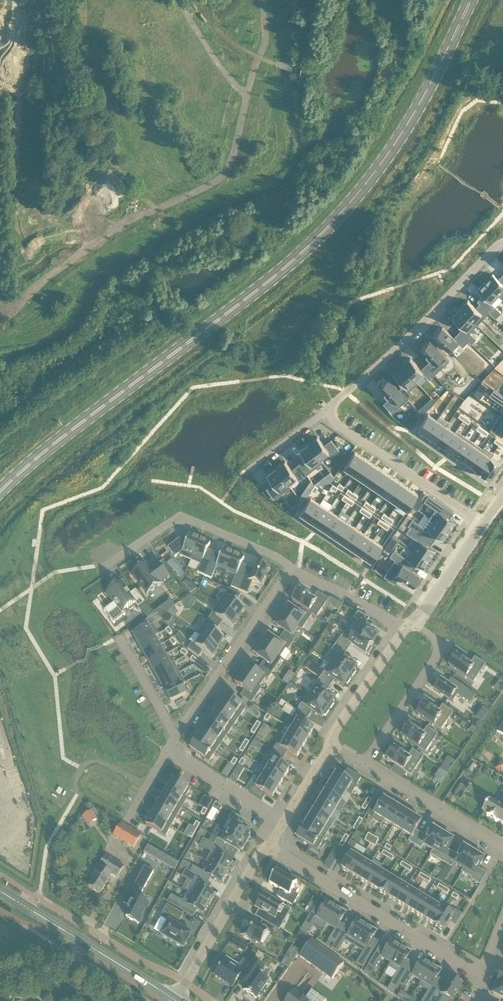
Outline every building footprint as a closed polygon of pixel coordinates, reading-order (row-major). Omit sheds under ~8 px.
[(485,282),(499,295),(502,298),(502,297),(502,274),(498,278),(493,273),(485,282)] [(485,282),(477,290),(483,295),(478,300),(480,303),(480,302),(490,311),(489,312),(496,318),(500,313),(501,311),(492,302),(499,295),(485,282)] [(468,299),(460,308),(477,324),(489,312),(490,311),(480,302),(480,303),(476,307),(468,299)] [(460,308),(452,316),(464,327),(459,331),(469,340),(468,341),(471,343),(477,338),(470,332),(477,324),(460,308)] [(442,326),(434,335),(451,352),(459,343),(463,347),(468,341),(469,340),(459,331),(454,337),(442,326)] [(430,339),(421,348),(432,359),(426,365),(434,374),(449,361),(430,339)] [(410,357),(402,365),(417,381),(417,380),(424,374),(429,379),(434,374),(426,365),(421,369),(410,357)] [(402,365),(394,373),(404,384),(399,389),(408,398),(414,393),(410,390),(419,382),(417,380),(417,381),(402,365)] [(464,388),(468,393),(480,381),(475,376),(464,388)] [(389,377),(379,386),(390,397),(384,403),(392,413),(408,398),(399,389),(389,377)] [(490,395),(502,404),(502,394),(494,388),(490,395)] [(431,398),(418,409),(422,415),(435,402),(431,398)] [(428,413),(418,428),(427,434),(438,419),(437,419),(428,413)] [(491,429),(501,436),(502,434),(502,416),(502,415),(501,414),(491,429)] [(438,419),(427,434),(436,440),(446,425),(447,426),(450,422),(440,415),(437,419),(438,419)] [(446,425),(436,440),(445,446),(455,431),(447,426),(446,425)] [(455,431),(445,446),(454,452),(466,436),(456,429),(455,431)] [(318,435),(309,442),(322,459),(322,458),(330,452),(331,454),(339,448),(331,438),(324,443),(318,435)] [(466,436),(454,452),(463,458),(475,442),(466,436)] [(306,457),(299,462),(307,473),(323,460),(322,458),(322,459),(309,442),(300,448),(306,457)] [(475,442),(463,458),(472,465),(483,448),(483,447),(475,442)] [(483,448),(472,465),(481,471),(491,456),(494,452),(484,446),(483,447),(483,448)] [(355,450),(344,466),(353,472),(364,456),(355,450)] [(364,456),(353,472),(362,478),(373,463),(364,456)] [(491,456),(481,471),(490,477),(500,462),(491,456)] [(285,459),(276,466),(288,481),(296,475),(299,479),(307,473),(299,462),(292,468),(285,459)] [(373,463),(362,478),(371,485),(382,469),(373,463)] [(274,481),(266,487),(274,497),(291,485),(288,481),(276,466),(267,473),(274,481)] [(382,469),(371,485),(380,491),(391,475),(382,469)] [(391,475),(380,491),(389,497),(400,481),(391,475)] [(303,502),(312,489),(315,484),(311,479),(299,497),(301,499),(303,502)] [(400,481),(389,497),(398,503),(409,487),(400,481)] [(409,487),(398,503),(407,509),(418,493),(409,487)] [(424,491),(419,497),(425,501),(429,494),(424,491)] [(429,494),(425,501),(436,508),(430,517),(450,531),(456,521),(450,517),(454,511),(429,494)] [(311,495),(300,511),(309,518),(320,502),(311,495)] [(295,514),(303,502),(301,499),(287,509),(295,514)] [(320,502),(309,518),(318,524),(329,508),(320,502)] [(329,508),(318,524),(327,530),(338,514),(329,508)] [(338,514),(327,530),(336,536),(347,520),(338,514)] [(407,515),(403,520),(409,524),(413,518),(407,515)] [(409,524),(408,524),(410,526),(411,525),(433,541),(437,536),(443,540),(450,531),(430,517),(424,526),(413,518),(409,524)] [(347,520),(336,536),(345,542),(356,526),(347,520)] [(403,520),(399,526),(406,531),(410,526),(408,524),(409,524),(403,520)] [(410,526),(406,531),(420,540),(414,549),(430,560),(436,551),(430,546),(433,541),(411,525),(410,526)] [(356,526),(345,542),(354,548),(365,533),(356,526)] [(365,533),(354,548),(363,554),(374,539),(365,533)] [(179,541),(168,549),(175,559),(179,556),(180,558),(191,562),(194,555),(199,542),(200,540),(190,536),(186,544),(179,541)] [(374,539),(363,554),(372,561),(383,545),(374,539)] [(194,555),(191,562),(200,566),(197,574),(204,577),(205,575),(214,554),(207,552),(210,545),(200,540),(199,542),(194,555)] [(138,555),(147,563),(158,551),(149,543),(138,555)] [(391,554),(390,555),(396,559),(396,558),(414,570),(417,565),(423,569),(430,560),(414,549),(408,558),(395,549),(391,554)] [(204,577),(211,580),(215,573),(217,568),(226,572),(234,555),(224,550),(221,557),(214,554),(205,575),(204,577)] [(234,555),(226,572),(236,576),(234,581),(231,589),(238,592),(248,569),(241,566),(244,559),(234,555)] [(396,559),(384,575),(395,583),(400,576),(413,585),(414,583),(416,584),(420,577),(419,576),(420,574),(414,570),(396,558),(396,559)] [(167,566),(180,584),(184,576),(177,566),(176,566),(172,562),(167,566)] [(248,569),(238,592),(248,596),(253,583),(261,587),(268,569),(257,564),(254,571),(248,569)] [(146,565),(132,575),(147,596),(161,586),(161,585),(169,579),(159,565),(150,571),(146,565)] [(121,584),(107,594),(118,609),(108,617),(114,624),(124,616),(121,612),(134,602),(139,608),(145,604),(136,591),(129,596),(121,584)] [(194,587),(187,592),(190,596),(197,591),(194,587)] [(229,590),(218,606),(238,620),(244,611),(235,605),(241,596),(229,590)] [(300,591),(292,602),(301,608),(312,616),(316,618),(329,600),(318,592),(313,600),(300,591)] [(196,601),(190,597),(182,603),(191,609),(196,601)] [(336,601),(332,607),(338,612),(343,605),(336,601)] [(218,606),(208,621),(219,629),(223,623),(232,629),(238,620),(218,606)] [(289,607),(282,617),(298,628),(302,631),(312,616),(301,608),(297,613),(289,607)] [(358,622),(352,632),(371,645),(378,636),(364,626),(368,620),(358,613),(354,619),(358,622)] [(158,615),(142,624),(145,630),(153,626),(161,621),(158,615)] [(282,617),(276,626),(285,632),(281,638),(292,645),(296,639),(292,636),(298,628),(282,617)] [(208,621),(198,636),(200,638),(200,637),(218,649),(224,640),(215,634),(219,629),(208,621)] [(145,630),(133,637),(139,647),(154,638),(154,639),(159,636),(153,626),(145,630)] [(341,638),(337,644),(347,652),(352,645),(365,654),(366,653),(368,654),(372,648),(370,647),(371,645),(352,632),(348,629),(342,639),(341,638)] [(180,635),(175,638),(180,645),(185,641),(180,635)] [(192,645),(188,651),(199,658),(202,653),(211,659),(218,649),(200,637),(200,638),(194,646),(192,645)] [(264,639),(260,645),(280,658),(286,650),(288,651),(292,645),(281,638),(277,643),(268,637),(266,640),(264,639)] [(154,638),(139,647),(144,656),(159,648),(154,639),(154,638)] [(337,655),(330,664),(351,678),(355,672),(354,671),(356,667),(343,658),(347,652),(337,644),(332,651),(337,655)] [(258,652),(256,656),(264,662),(261,667),(272,675),(282,659),(280,658),(260,645),(256,651),(258,652)] [(159,648),(144,656),(149,666),(165,657),(159,648)] [(165,657),(149,666),(154,675),(172,665),(167,655),(165,657)] [(453,658),(449,664),(451,665),(450,667),(473,683),(485,665),(475,658),(470,666),(457,657),(455,659),(453,658)] [(172,665),(154,675),(160,685),(180,674),(174,664),(172,665)] [(330,664),(319,680),(330,687),(334,680),(343,686),(345,683),(347,684),(351,678),(330,664)] [(248,666),(242,676),(259,688),(265,679),(267,681),(272,675),(261,667),(257,673),(248,666)] [(289,672),(282,681),(288,685),(295,676),(289,672)] [(180,674),(160,685),(165,694),(183,684),(183,685),(185,683),(180,674)] [(242,676),(235,685),(244,691),(240,697),(243,699),(251,704),(261,689),(259,688),(242,676)] [(438,682),(434,688),(435,689),(434,690),(453,703),(458,696),(470,704),(476,696),(451,679),(447,685),(441,680),(439,683),(438,682)] [(319,680),(309,696),(329,710),(333,704),(332,703),(334,699),(325,693),(330,687),(319,680)] [(183,684),(165,694),(171,704),(188,694),(183,685),(183,684)] [(227,696),(221,705),(239,718),(246,709),(239,704),(227,696)] [(301,705),(297,711),(308,718),(312,712),(321,718),(324,715),(325,716),(329,710),(309,696),(302,705),(301,705)] [(184,699),(176,704),(178,709),(187,704),(184,699)] [(243,699),(239,704),(246,709),(247,710),(251,704),(243,699)] [(278,705),(284,708),(286,704),(281,700),(278,705)] [(221,705),(215,714),(233,727),(239,718),(221,705)] [(421,705),(417,712),(419,713),(418,715),(441,731),(453,713),(443,706),(438,714),(425,705),(423,707),(421,705)] [(481,708),(478,713),(485,718),(488,713),(481,708)] [(297,711),(288,727),(292,730),(307,739),(313,730),(304,725),(308,718),(297,711)] [(215,714),(209,723),(227,736),(233,727),(215,714)] [(209,723),(202,732),(221,745),(227,736),(209,723)] [(406,728),(402,734),(403,735),(402,737),(425,753),(437,735),(427,728),(422,736),(409,727),(408,729),(406,728)] [(292,730),(286,739),(302,748),(307,739),(292,730)] [(202,732),(196,741),(215,753),(221,745),(202,732)] [(277,746),(273,752),(283,758),(284,758),(287,753),(296,758),(302,749),(302,748),(286,739),(283,737),(277,746)] [(196,741),(190,750),(209,763),(215,753),(196,741)] [(391,750),(387,757),(388,758),(387,760),(395,765),(391,771),(402,777),(405,772),(411,776),(423,758),(413,751),(407,758),(394,749),(392,752),(391,750)] [(484,762),(496,768),(502,756),(491,750),(484,762)] [(271,759),(265,769),(283,780),(289,770),(280,764),(283,758),(273,752),(269,758),(271,759)] [(473,764),(468,770),(472,773),(477,767),(473,764)] [(245,769),(242,767),(239,765),(233,773),(239,777),(245,769)] [(264,768),(259,777),(278,788),(283,780),(265,769),(264,768)] [(230,773),(225,769),(222,774),(227,778),(230,773)] [(336,773),(330,784),(347,794),(350,796),(357,786),(361,778),(347,770),(343,777),(336,773)] [(254,788),(251,794),(262,801),(265,794),(272,798),(278,788),(259,777),(258,777),(253,787),(254,788)] [(190,778),(187,785),(199,791),(203,784),(190,778)] [(173,779),(168,789),(185,799),(185,798),(191,789),(173,779)] [(329,784),(324,792),(342,802),(347,794),(330,784),(329,784)] [(460,784),(454,794),(459,798),(465,787),(460,784)] [(168,789),(162,798),(182,809),(188,799),(185,798),(185,799),(168,789)] [(324,792),(319,801),(340,814),(345,804),(342,802),(324,792)] [(162,798),(157,807),(177,819),(182,809),(162,798)] [(207,798),(202,808),(204,809),(207,811),(213,801),(207,798)] [(374,803),(366,815),(372,818),(371,819),(381,825),(383,821),(393,805),(384,799),(379,806),(374,803)] [(482,809),(484,810),(482,812),(487,815),(487,816),(497,823),(498,821),(502,824),(502,808),(490,800),(488,802),(486,801),(482,809)] [(319,801),(313,810),(331,820),(336,812),(339,814),(340,814),(319,801)] [(218,811),(221,806),(216,803),(212,808),(218,811)] [(393,805),(383,821),(384,822),(392,827),(403,810),(393,805)] [(157,807),(152,817),(171,828),(177,819),(157,807)] [(91,810),(82,817),(89,826),(97,819),(91,810)] [(313,810),(308,819),(328,832),(334,823),(331,820),(313,810)] [(403,810),(392,827),(401,833),(412,816),(403,810)] [(234,823),(228,833),(244,842),(250,832),(240,827),(244,820),(233,814),(229,820),(234,823)] [(412,816),(401,833),(411,838),(408,842),(414,846),(421,834),(416,831),(421,822),(412,816)] [(152,817),(146,826),(166,838),(171,828),(152,817)] [(308,819),(302,829),(323,842),(328,832),(308,819)] [(120,824),(113,836),(133,848),(140,837),(120,824)] [(302,829),(296,839),(316,852),(323,842),(302,829)] [(421,834),(414,846),(421,850),(423,846),(432,852),(444,833),(437,829),(436,831),(433,829),(427,838),(421,834)] [(201,830),(197,836),(203,840),(207,833),(201,830)] [(217,840),(214,846),(225,852),(229,846),(239,852),(244,842),(228,833),(225,831),(219,841),(217,840)] [(432,852),(430,855),(440,861),(446,865),(453,853),(447,850),(453,841),(449,839),(450,837),(444,833),(432,852)] [(201,844),(200,846),(212,853),(206,862),(210,865),(226,874),(232,864),(225,860),(229,854),(225,852),(214,846),(203,840),(201,844)] [(349,857),(341,869),(351,875),(361,860),(363,856),(354,850),(357,845),(351,841),(350,841),(343,853),(344,853),(349,857)] [(148,846),(144,853),(154,859),(158,852),(148,846)] [(453,853),(446,865),(452,869),(454,865),(463,871),(475,852),(468,848),(467,850),(463,847),(458,857),(453,853)] [(463,871),(462,873),(472,879),(471,881),(480,886),(487,874),(478,869),(484,860),(480,858),(481,856),(475,852),(463,871)] [(93,881),(88,887),(100,894),(108,882),(108,881),(112,874),(117,878),(125,866),(107,855),(106,856),(97,870),(92,879),(93,880),(93,881)] [(168,858),(164,865),(174,871),(178,864),(168,858)] [(361,860),(351,875),(360,881),(370,865),(362,861),(361,860)] [(186,871),(190,873),(193,867),(188,864),(184,870),(186,871)] [(193,867),(190,873),(207,884),(211,878),(221,883),(226,874),(210,865),(205,874),(193,867)] [(370,865),(360,881),(369,886),(379,871),(370,865)] [(142,866),(121,903),(127,907),(125,910),(127,911),(124,916),(136,923),(146,904),(136,898),(151,872),(142,866)] [(436,870),(433,875),(438,878),(440,875),(441,873),(436,870)] [(186,871),(182,877),(194,884),(188,893),(209,905),(214,895),(207,891),(211,886),(207,884),(190,873),(186,871)] [(379,871),(369,886),(379,892),(388,876),(379,871)] [(276,872),(269,884),(280,890),(277,897),(293,907),(299,896),(292,892),(296,884),(276,872)] [(440,875),(438,878),(437,880),(443,884),(446,879),(440,875)] [(388,876),(379,892),(388,898),(397,882),(388,876)] [(397,882),(388,898),(397,903),(407,888),(397,882)] [(407,888),(397,903),(406,909),(416,893),(407,888)] [(150,900),(157,903),(163,892),(155,889),(150,900)] [(171,896),(168,903),(193,917),(196,910),(204,915),(209,905),(188,893),(183,903),(171,896)] [(416,893),(406,909),(416,915),(425,899),(416,893)] [(259,902),(255,908),(259,910),(271,917),(267,924),(275,929),(280,931),(286,920),(278,916),(284,906),(264,894),(262,896),(261,895),(258,901),(259,902)] [(425,899),(416,915),(425,920),(434,904),(425,899)] [(310,916),(301,930),(308,934),(315,923),(324,929),(326,925),(336,908),(337,907),(327,901),(322,908),(316,905),(312,912),(310,916)] [(434,904),(425,920),(434,926),(444,910),(441,909),(434,904)] [(183,915),(167,906),(161,917),(161,918),(169,922),(161,935),(160,936),(184,949),(192,934),(177,926),(183,915)] [(444,910),(434,926),(444,932),(456,912),(446,906),(444,910)] [(336,908),(326,925),(335,930),(328,941),(334,945),(345,927),(340,924),(346,914),(336,908)] [(248,919),(239,934),(241,935),(240,937),(252,943),(253,942),(260,946),(268,932),(272,935),(275,929),(267,924),(262,921),(260,926),(248,919)] [(332,949),(338,953),(345,942),(354,947),(367,926),(357,920),(353,927),(347,923),(345,927),(334,945),(332,949)] [(367,927),(354,947),(363,953),(356,964),(363,968),(378,942),(372,939),(376,932),(367,927)] [(311,941),(300,957),(332,980),(343,965),(311,941)] [(381,944),(368,966),(375,970),(381,959),(390,964),(401,946),(392,941),(387,948),(381,944)] [(241,942),(238,948),(245,952),(249,946),(241,942)] [(390,964),(388,967),(397,973),(390,985),(397,989),(400,985),(410,966),(412,964),(407,961),(412,953),(401,946),(390,964)] [(286,955),(281,964),(287,968),(293,960),(286,955)] [(226,957),(214,976),(233,989),(249,963),(243,959),(239,966),(226,957)] [(410,966),(400,985),(406,988),(412,977),(421,982),(431,966),(432,965),(422,959),(415,970),(410,966)] [(254,961),(240,982),(246,987),(244,990),(256,998),(269,980),(261,975),(265,968),(254,961)] [(418,986),(428,992),(422,1000),(430,1000),(442,982),(437,978),(441,972),(431,966),(421,982),(418,986)] [(463,985),(461,983),(462,982),(456,979),(456,980),(451,977),(447,984),(442,982),(430,1000),(453,1000),(463,985)] [(492,992),(494,993),(493,995),(502,999),(502,986),(497,984),(497,986),(495,985),(492,992)] [(326,1000),(312,990),(305,1000),(293,991),(289,998),(286,1000),(326,1000)] [(401,992),(398,997),(403,1000),(406,995),(401,992)]
